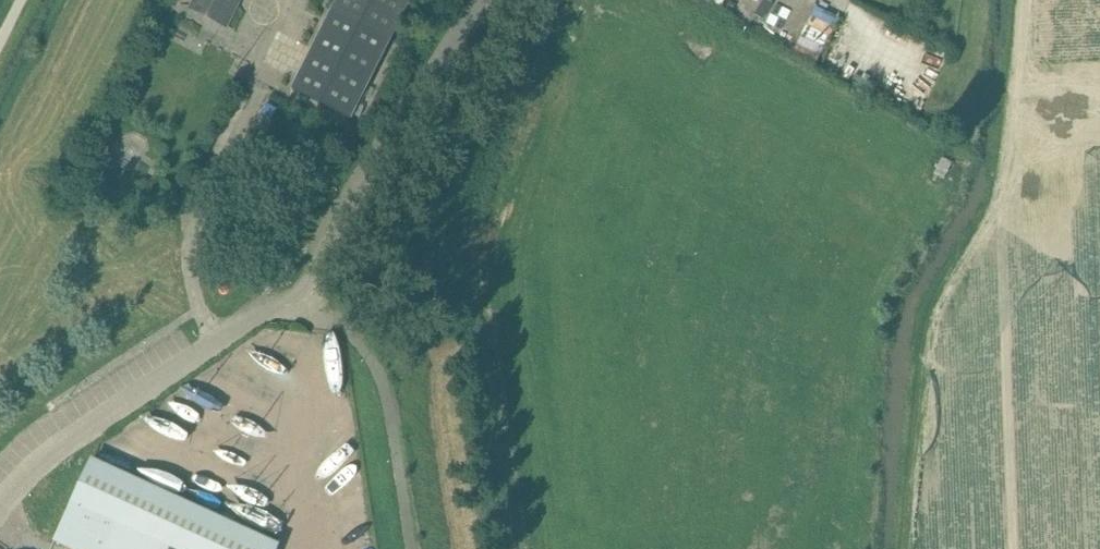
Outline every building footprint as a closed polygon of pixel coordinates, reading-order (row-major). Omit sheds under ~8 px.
[(227,29),(242,0),(192,0),(188,9),(227,29)] [(411,0),(338,0),(292,92),(350,122),(411,0)] [(54,544),(65,548),(277,548),(278,546),(92,461),(54,544)]
